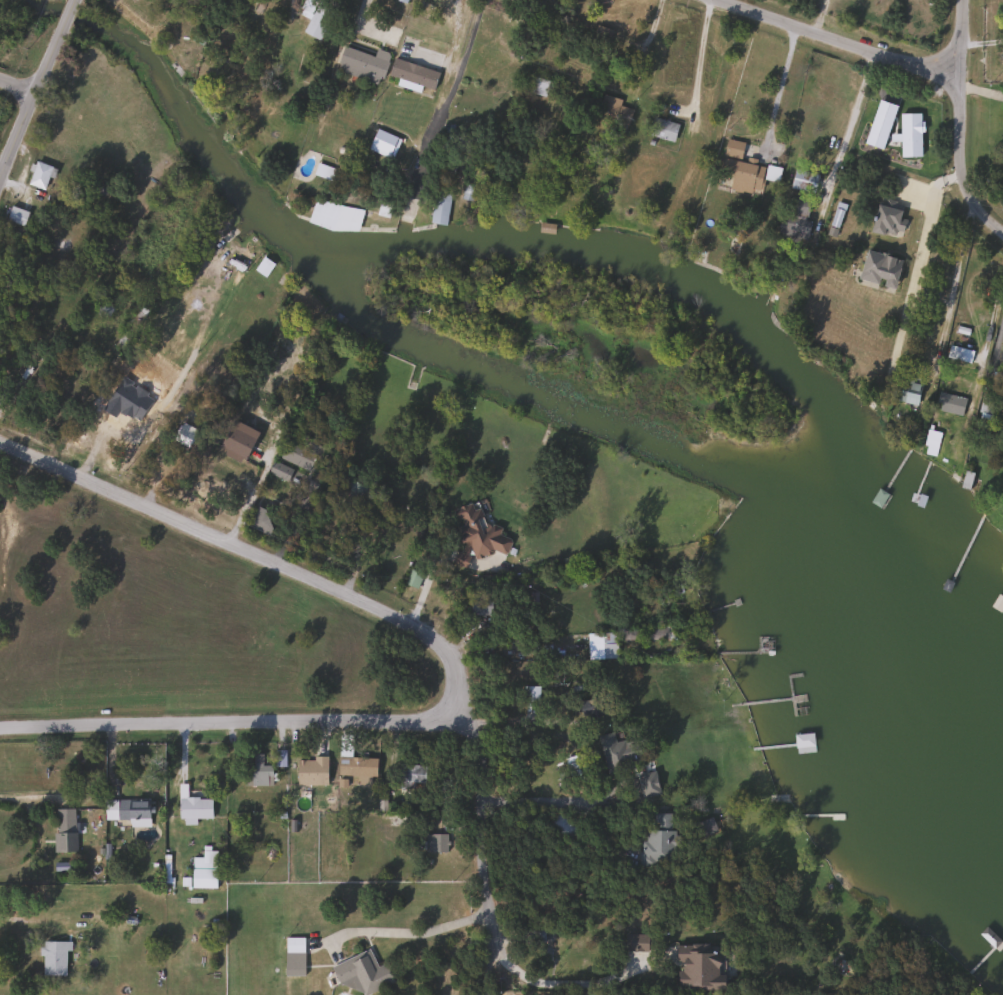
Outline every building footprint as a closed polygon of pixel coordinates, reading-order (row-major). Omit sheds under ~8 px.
[(336,9),(317,40),(302,31),(320,0),(336,9)] [(608,29),(603,48),(591,45),(595,27),(608,29)] [(335,70),(343,45),(373,55),(375,49),(390,54),(379,85),(335,70)] [(388,76),(394,58),(438,72),(432,91),(388,76)] [(546,90),(544,97),(529,93),(534,77),(558,84),(555,93),(546,90)] [(597,123),(599,96),(621,97),(621,107),(630,107),(629,125),(597,123)] [(672,142),(649,135),(654,117),(678,124),(672,142)] [(719,172),(726,139),(756,145),(752,163),(779,169),(776,182),(763,179),(760,195),(728,188),(731,175),(719,172)] [(55,170),(44,191),(26,182),(37,161),(55,170)] [(806,191),(790,187),(795,169),(811,173),(806,191)] [(431,224),(433,192),(448,193),(447,225),(431,224)] [(805,242),(778,235),(787,195),(809,200),(805,221),(810,222),(805,242)] [(361,209),(357,234),(308,224),(312,200),(361,209)] [(884,230),(883,236),(870,233),(877,205),(903,211),(898,234),(884,230)] [(6,220),(11,206),(28,212),(23,226),(6,220)] [(553,234),(538,232),(539,223),(554,224),(553,234)] [(894,289),(858,280),(865,250),(901,259),(894,289)] [(97,316),(96,301),(110,301),(111,315),(97,316)] [(121,350),(112,343),(131,317),(139,324),(121,350)] [(972,351),(968,363),(946,357),(949,344),(972,351)] [(154,416),(118,397),(122,390),(158,409),(154,416)] [(961,415),(934,410),(937,392),(964,397),(961,415)] [(978,428),(980,397),(995,398),(994,429),(978,428)] [(243,460),(217,448),(231,418),(257,430),(243,460)] [(173,436),(183,423),(194,431),(184,445),(173,436)] [(934,455),(922,452),(927,430),(939,433),(934,455)] [(315,450),(309,469),(280,460),(287,440),(315,450)] [(507,553),(488,551),(487,559),(457,556),(461,507),(481,509),(480,523),(500,524),(499,536),(508,537),(507,553)] [(416,587),(403,583),(408,568),(421,573),(416,587)] [(469,597),(493,597),(493,614),(469,614),(469,597)] [(666,640),(647,640),(647,624),(666,624),(666,640)] [(616,632),(616,658),(586,658),(586,632),(616,632)] [(616,750),(620,770),(607,772),(603,752),(616,750)] [(587,778),(568,780),(566,756),(584,754),(587,778)] [(375,756),(375,775),(339,775),(339,756),(375,756)] [(327,758),(327,785),(296,785),(296,758),(327,758)] [(409,783),(403,766),(418,761),(424,778),(409,783)] [(271,786),(243,786),(243,764),(271,764),(271,786)] [(177,822),(177,785),(185,785),(185,798),(210,798),(210,818),(194,818),(194,822),(177,822)] [(103,800),(150,800),(150,824),(136,824),(136,820),(103,820),(103,800)] [(75,852),(53,852),(53,809),(74,809),(75,852)] [(644,829),(652,830),(652,812),(674,813),(672,863),(638,861),(639,840),(644,840),(644,829)] [(446,834),(446,852),(424,852),(424,834),(446,834)] [(215,888),(190,887),(191,857),(200,857),(201,850),(216,850),(215,888)] [(623,951),(623,935),(647,935),(647,951),(623,951)] [(303,976),(284,976),(284,937),(303,937),(303,976)] [(550,956),(553,937),(578,941),(572,975),(554,971),(556,957),(550,956)] [(66,941),(66,975),(40,975),(40,941),(66,941)] [(394,982),(364,994),(362,994),(357,984),(340,991),(330,966),(369,950),(375,966),(386,962),(394,982)]
